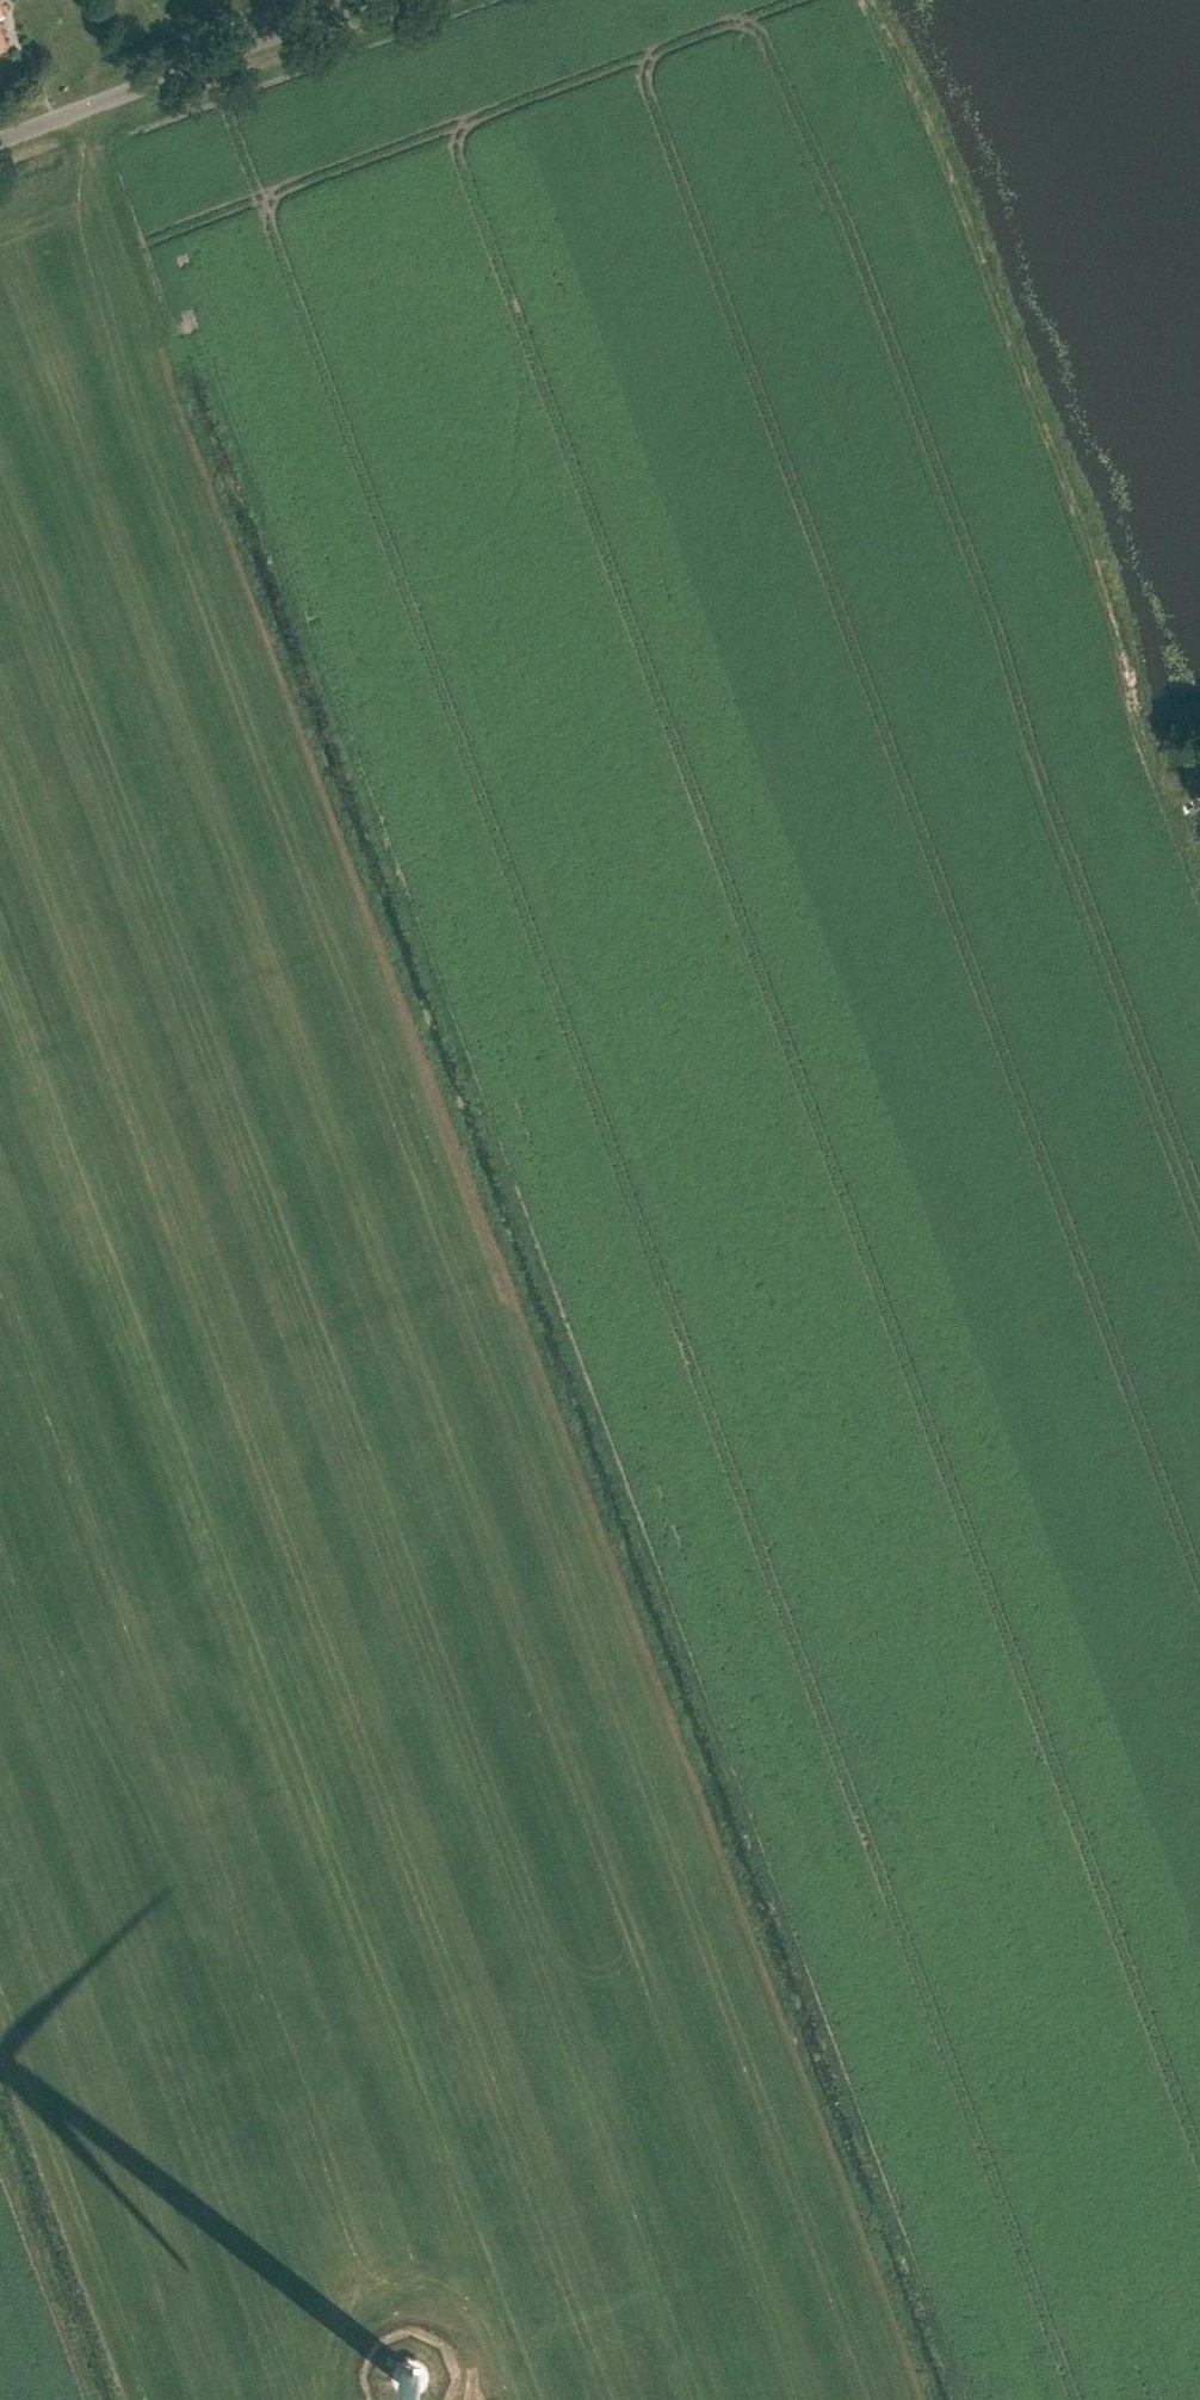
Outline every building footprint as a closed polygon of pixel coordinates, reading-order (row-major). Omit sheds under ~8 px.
[(8,44),(0,23),(0,47),(8,44)] [(413,2367),(411,2366),(408,2367),(406,2367),(404,2368),(403,2369),(401,2371),(400,2373),(399,2375),(399,2377),(399,2379),(399,2382),(400,2384),(401,2385),(403,2387),(404,2388),(406,2389),(408,2390),(411,2390),(413,2390),(415,2389),(417,2388),(419,2387),(420,2385),(421,2384),(422,2382),(422,2379),(422,2377),(422,2375),(421,2373),(420,2371),(419,2369),(417,2368),(415,2367),(413,2367)]
